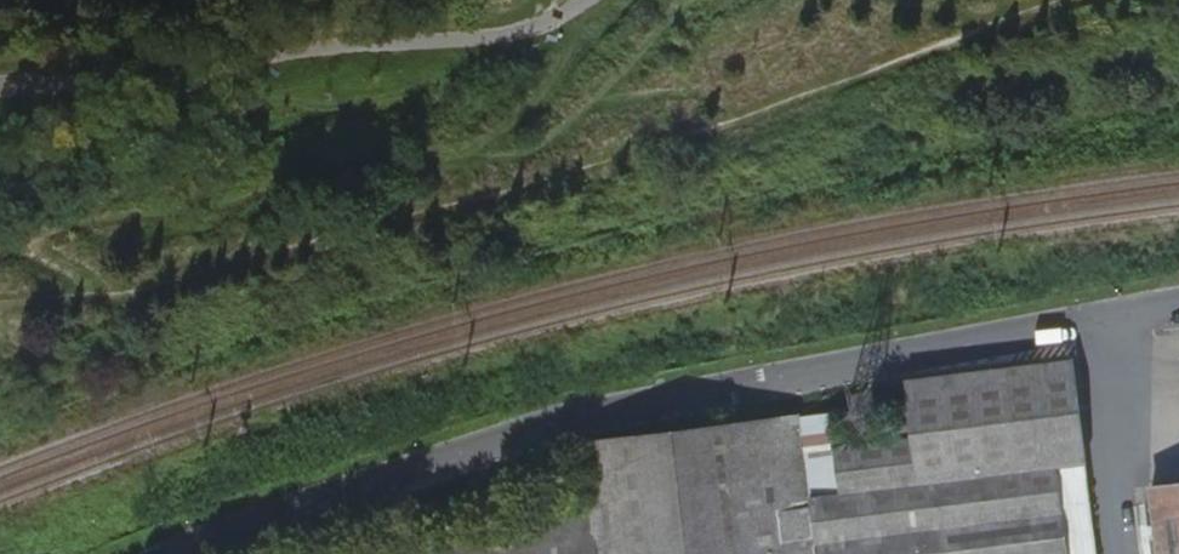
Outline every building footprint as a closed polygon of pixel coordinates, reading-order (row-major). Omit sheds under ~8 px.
[(1083,464),(1069,360),(904,382),(907,400),(887,402),(890,431),(911,429),(911,438),(832,449),(838,495),(804,498),(794,419),(582,444),(591,517),(332,553),(1068,553),(1057,467),(1083,464)] [(1155,488),(1163,553),(1178,553),(1178,485),(1155,488)]
